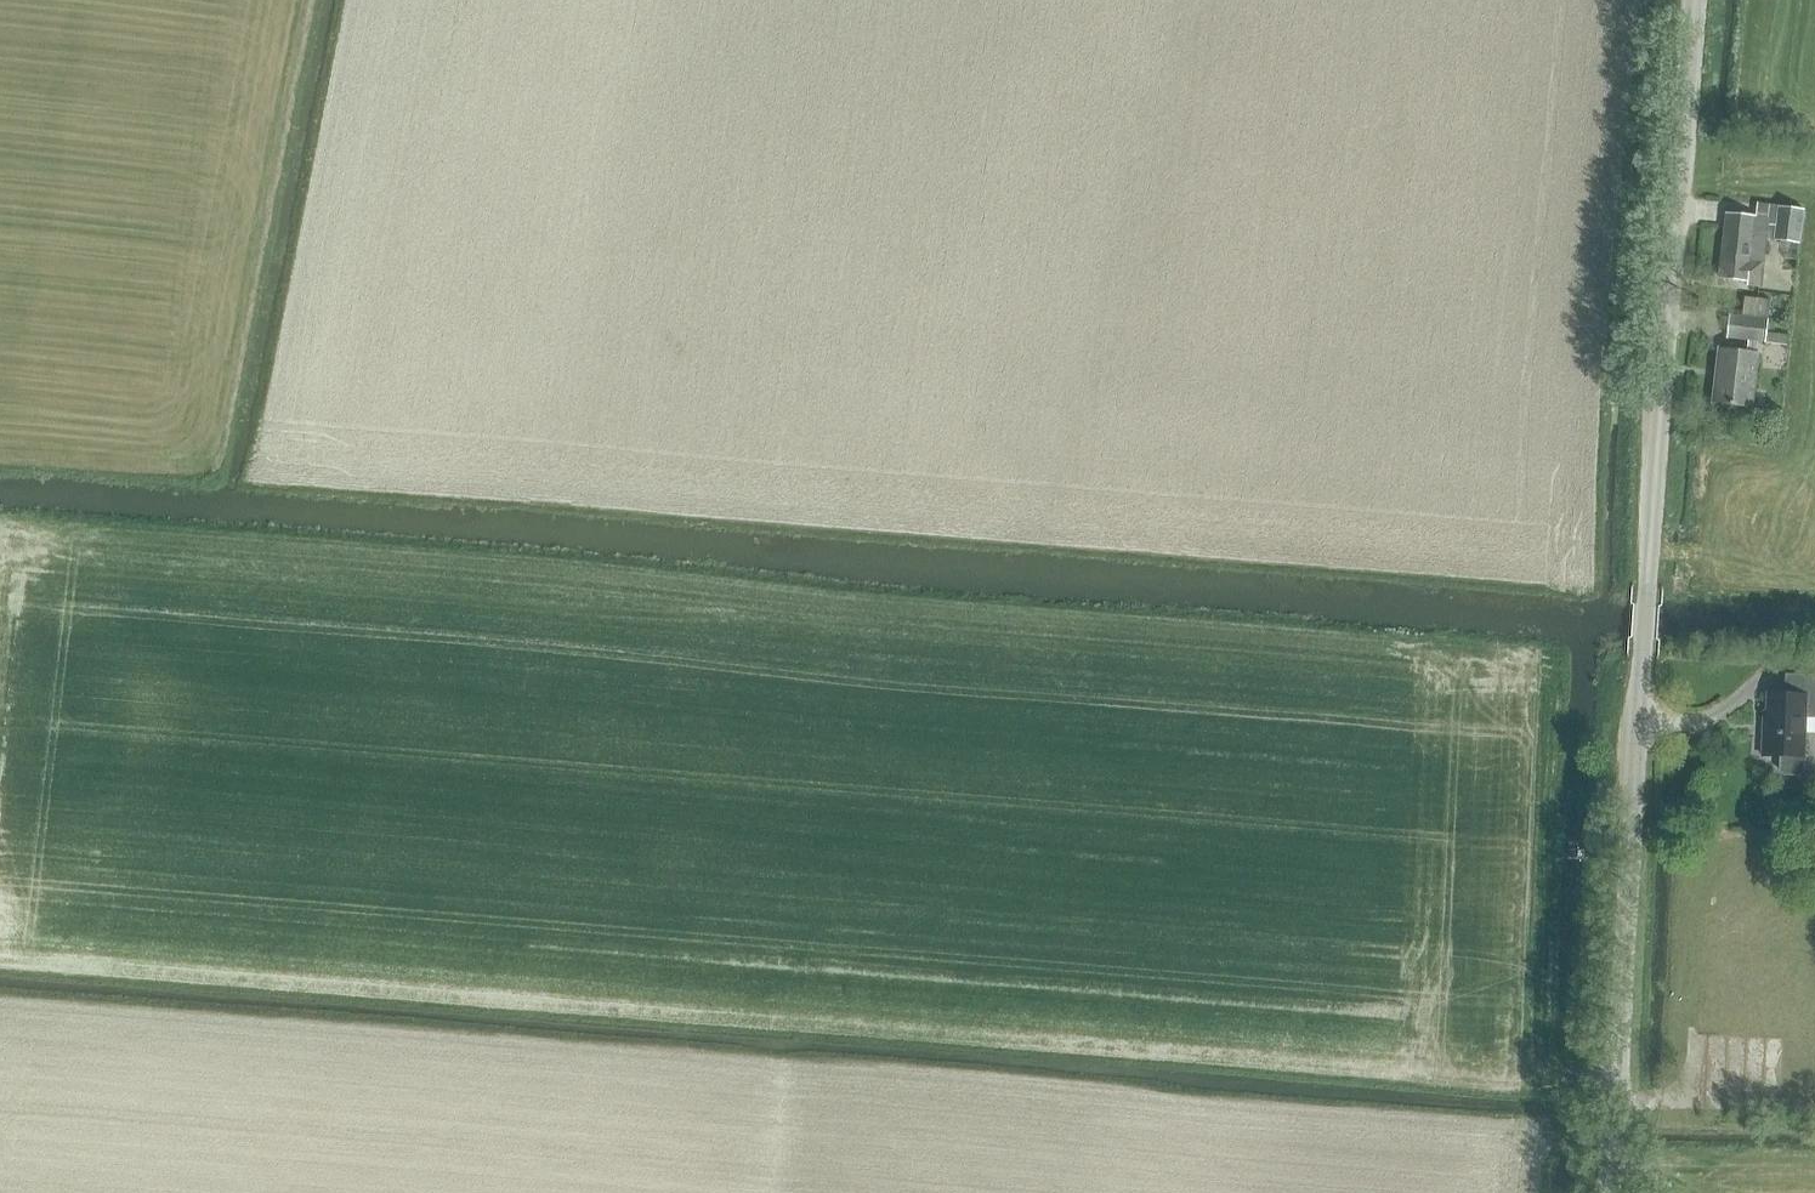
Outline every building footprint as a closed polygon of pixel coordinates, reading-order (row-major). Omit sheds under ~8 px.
[(1799,244),(1804,210),(1779,207),(1774,241),(1799,244)] [(1760,287),(1767,226),(1755,224),(1755,218),(1726,215),(1719,278),(1748,281),(1747,286),(1760,287)] [(1742,298),(1740,317),(1768,320),(1769,302),(1742,298)] [(1768,320),(1740,317),(1730,316),(1727,338),(1748,340),(1747,352),(1719,349),(1713,403),(1752,408),(1758,354),(1756,354),(1758,341),(1765,342),(1768,320)] [(1761,756),(1781,756),(1780,771),(1785,775),(1798,775),(1803,772),(1803,757),(1804,757),(1806,718),(1814,718),(1814,675),(1785,674),(1784,694),(1767,693),(1765,739),(1762,739),(1761,756)]
